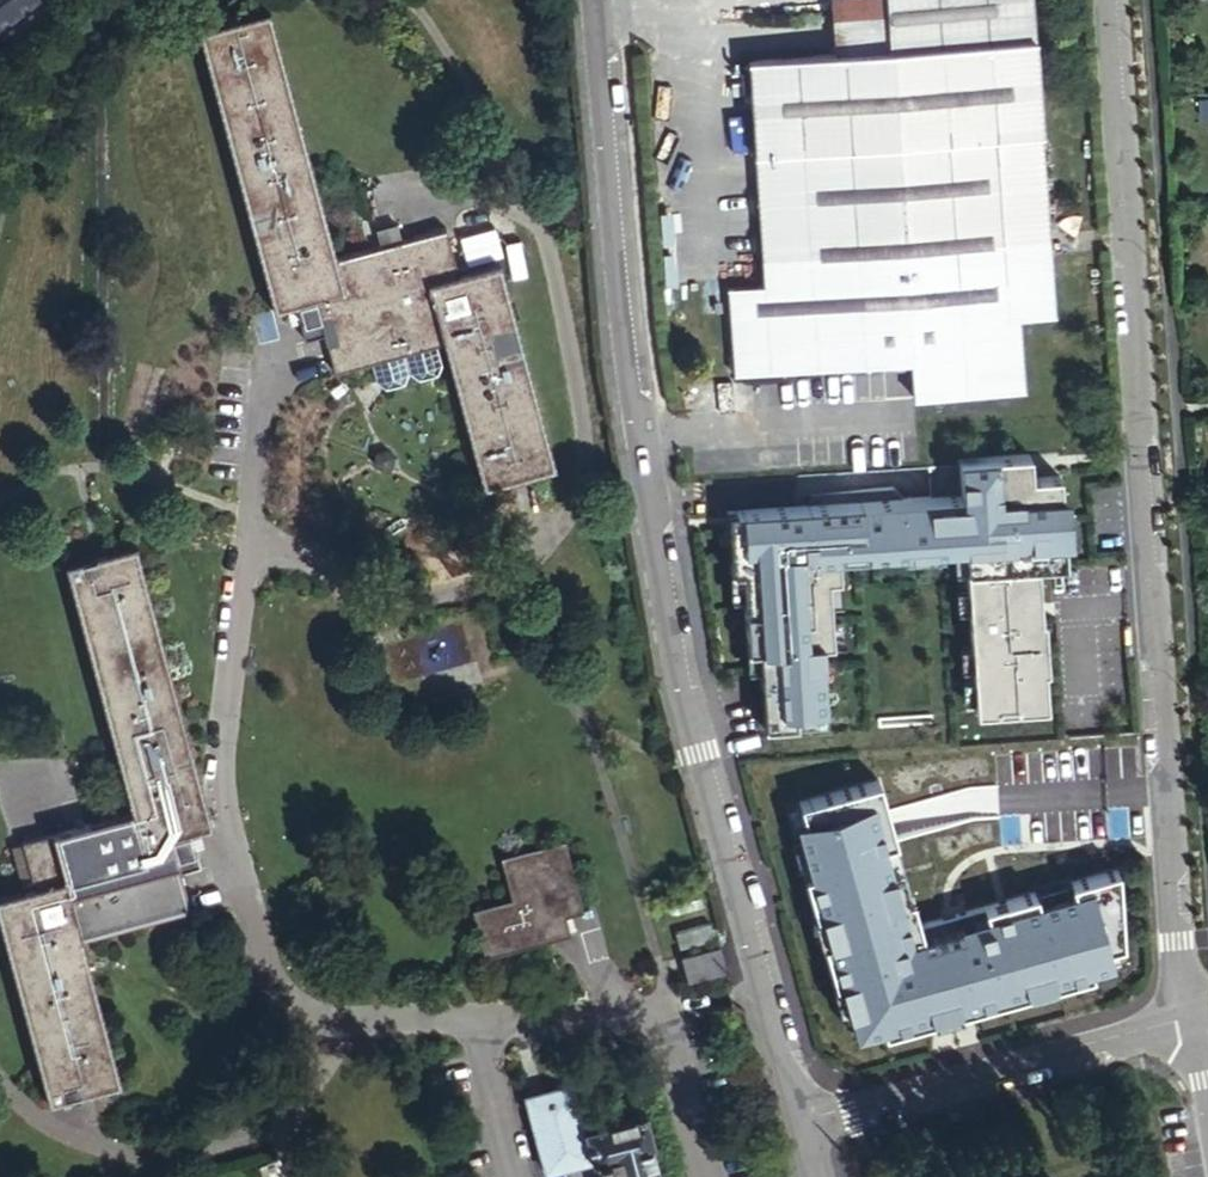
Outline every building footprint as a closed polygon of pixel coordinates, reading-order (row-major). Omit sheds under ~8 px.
[(22,0),(0,0),(0,15),(22,0)] [(1058,316),(1038,0),(890,0),(893,48),(838,52),(750,58),(764,284),(730,286),(735,372),(887,363),(914,361),(915,370),(916,397),(1027,391),(1023,318),(1058,316)] [(890,0),(835,0),(838,52),(893,48),(890,0)] [(556,468),(501,263),(459,274),(447,229),(337,258),(269,11),(197,30),(274,310),(298,304),(314,300),(323,332),(333,372),(372,361),(437,344),(443,342),(483,487),(556,468)] [(303,337),(323,332),(314,300),(298,304),(303,320),(299,321),(303,337)] [(443,365),(437,344),(372,361),(377,382),(387,388),(405,382),(409,375),(415,374),(422,379),(439,373),(443,365)] [(914,361),(887,363),(887,371),(915,370),(914,361)] [(1102,421),(1102,414),(1091,415),(1091,434),(1100,434),(1099,422),(1102,421)] [(969,546),(978,712),(1047,708),(1041,602),(1039,568),(1070,566),(1065,471),(1032,473),(1031,460),(1030,452),(959,456),(961,493),(725,506),(726,519),(729,571),(744,570),(748,647),(761,646),(765,716),(829,713),(825,645),(836,644),(832,574),(841,574),(840,553),(969,546)] [(136,549),(65,568),(131,818),(21,847),(33,890),(0,899),(0,925),(47,1100),(119,1081),(82,940),(190,911),(179,870),(170,836),(191,831),(209,826),(136,549)] [(876,792),(792,814),(852,1036),(936,1014),(1115,962),(1114,874),(917,930),(876,792)] [(200,865),(191,831),(170,836),(179,870),(200,865)] [(582,917),(563,845),(497,863),(509,907),(471,917),(484,963),(570,940),(565,921),(582,917)] [(697,897),(672,905),(674,913),(700,906),(697,897)] [(676,931),(681,945),(715,935),(711,920),(676,931)] [(724,967),(718,944),(682,954),(689,977),(724,967)] [(584,1165),(576,1134),(563,1085),(514,1099),(536,1176),(538,1176),(584,1165)] [(632,1119),(624,1121),(576,1134),(584,1165),(585,1166),(589,1165),(597,1163),(600,1162),(604,1176),(649,1176),(641,1151),(645,1150),(634,1118),(632,1119)] [(599,1170),(597,1163),(589,1165),(591,1172),(599,1170)]
